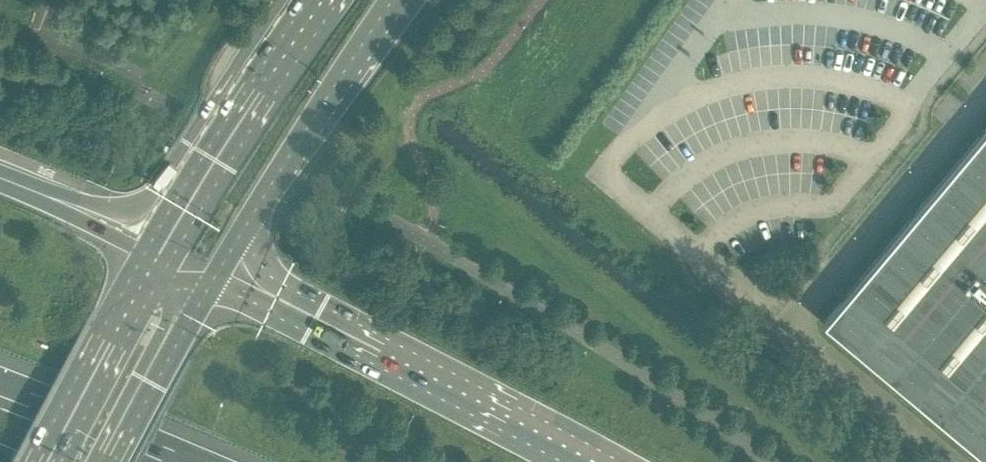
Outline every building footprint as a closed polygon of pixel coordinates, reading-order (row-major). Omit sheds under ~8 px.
[(824,320),(985,456),(985,127),(824,320)]
